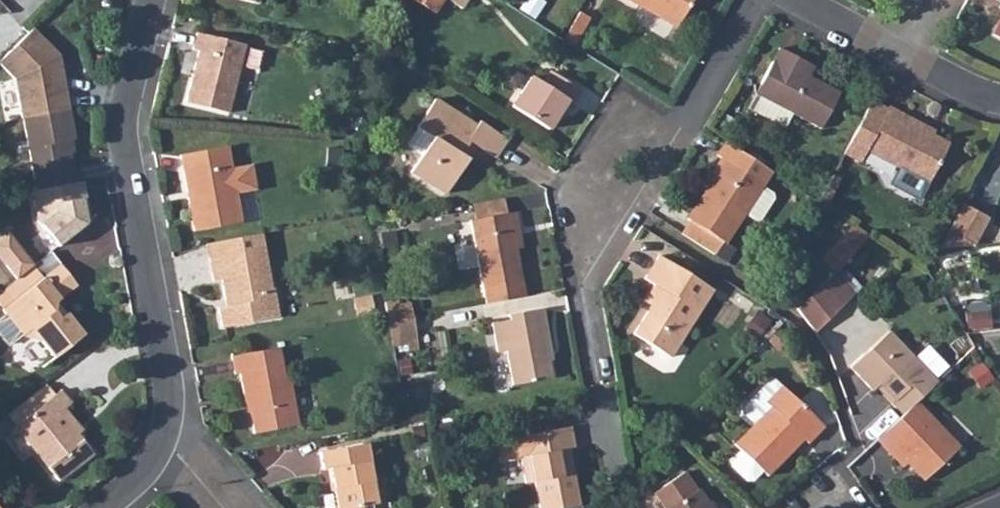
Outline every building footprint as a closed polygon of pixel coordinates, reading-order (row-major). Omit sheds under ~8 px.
[(435,13),(443,0),(416,0),(435,13)] [(446,2),(457,10),(464,0),(447,0),(446,2)] [(680,27),(695,0),(632,0),(680,27)] [(23,120),(26,119),(70,111),(61,57),(33,28),(28,32),(0,61),(0,63),(16,80),(23,120)] [(193,91),(189,102),(232,111),(249,44),(200,32),(196,50),(203,53),(200,62),(193,91)] [(781,59),(760,94),(774,102),(769,110),(816,137),(837,101),(808,84),(812,77),(781,59)] [(517,91),(511,105),(546,126),(562,101),(566,102),(574,89),(546,72),(540,84),(528,78),(517,91)] [(423,155),(413,168),(415,172),(446,190),(468,160),(463,153),(471,140),(492,154),(501,142),(505,135),(479,119),(475,123),(439,100),(426,117),(421,126),(435,135),(423,155)] [(70,111),(26,119),(38,188),(76,181),(69,140),(75,139),(70,111)] [(866,115),(836,166),(850,175),(858,162),(920,198),(943,159),(900,134),(901,128),(883,118),(880,123),(866,115)] [(228,143),(182,151),(184,160),(188,183),(193,183),(195,191),(190,192),(196,224),(201,224),(211,221),(242,216),(235,178),(233,164),(231,159),(231,153),(228,143)] [(723,241),(725,243),(745,214),(762,188),(764,185),(752,177),(760,165),(759,164),(726,144),(725,143),(719,153),(723,156),(715,167),(719,170),(687,218),(689,219),(723,241)] [(772,172),(760,165),(752,177),(764,185),(772,172)] [(762,188),(745,214),(755,220),(760,219),(773,199),(772,194),(762,188)] [(474,214),(506,208),(504,194),(472,199),(474,214)] [(966,195),(944,236),(977,233),(989,207),(966,195)] [(469,215),(486,298),(522,292),(509,225),(519,223),(516,207),(506,208),(474,214),(469,215)] [(723,241),(689,219),(681,232),(714,254),(723,241)] [(838,270),(870,235),(855,221),(823,256),(838,270)] [(240,249),(213,254),(218,275),(224,275),(226,291),(232,291),(233,301),(224,302),(227,320),(254,316),(282,311),(277,281),(273,281),(265,244),(262,228),(238,233),(240,249)] [(210,238),(213,254),(240,249),(238,233),(210,238)] [(53,255),(36,268),(30,273),(1,294),(0,294),(0,307),(7,316),(0,321),(0,335),(8,346),(22,336),(24,338),(40,345),(49,356),(78,333),(63,313),(57,318),(52,312),(56,304),(77,287),(63,268),(53,255)] [(648,308),(631,336),(664,357),(709,290),(657,257),(642,280),(651,286),(641,303),(648,308)] [(797,309),(819,330),(856,293),(834,272),(797,309)] [(413,296),(383,301),(384,306),(387,318),(415,312),(413,296)] [(993,324),(984,299),(969,304),(978,329),(993,324)] [(504,316),(489,318),(495,344),(503,344),(511,379),(546,372),(541,347),(545,346),(539,303),(515,307),(504,310),(504,316)] [(415,312),(387,318),(390,338),(418,334),(415,312)] [(891,393),(902,405),(915,392),(937,371),(892,320),(853,357),(874,381),(881,375),(894,389),(891,393)] [(274,346),(233,352),(235,368),(239,368),(255,428),(293,419),(284,373),(280,374),(274,346)] [(754,423),(735,441),(741,447),(762,469),(767,474),(800,440),(806,444),(822,428),(774,380),(764,380),(743,401),(742,409),(754,423)] [(36,407),(13,425),(29,444),(57,478),(91,451),(72,427),(74,425),(60,409),(68,402),(58,390),(36,407)] [(902,405),(876,429),(888,443),(894,438),(924,472),(958,439),(915,392),(902,405)] [(569,417),(520,427),(525,451),(521,452),(525,479),(534,477),(540,507),(580,501),(574,467),(567,468),(564,443),(573,441),(569,417)] [(330,507),(366,507),(366,500),(379,498),(373,456),(369,437),(328,443),(337,504),(330,505),(330,507)] [(753,478),(762,469),(741,447),(732,457),(732,463),(746,478),(753,478)] [(693,489),(690,491),(678,473),(647,494),(657,507),(706,507),(693,489)]
